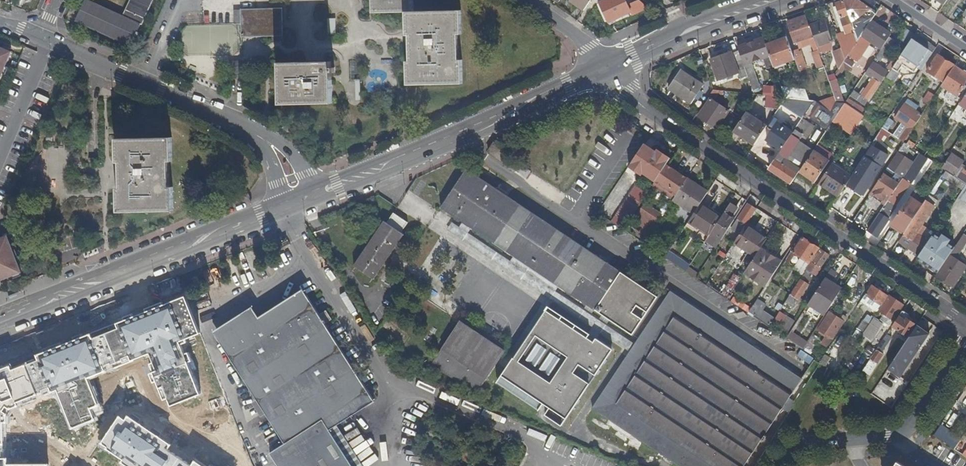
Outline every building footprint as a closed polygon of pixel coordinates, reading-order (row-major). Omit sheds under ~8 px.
[(97,0),(87,0),(78,20),(133,45),(138,33),(140,34),(141,30),(140,30),(153,0),(132,0),(126,13),(97,0)] [(375,12),(409,10),(409,33),(412,33),(413,59),(410,60),(410,84),(466,83),(465,59),(463,59),(462,33),(465,33),(464,9),(418,10),(417,0),(375,0),(375,12)] [(581,11),(589,0),(567,0),(567,1),(581,11)] [(597,2),(606,22),(628,13),(623,0),(601,0),(597,2)] [(641,0),(634,0),(631,1),(635,9),(647,4),(641,0)] [(842,58),(855,39),(852,29),(849,21),(841,0),(838,0),(833,2),(841,25),(831,29),(839,50),(842,58)] [(849,21),(868,8),(855,0),(841,0),(849,21)] [(280,8),(231,9),(232,23),(239,23),(239,37),(281,36),(280,8)] [(792,40),(786,42),(792,58),(795,66),(801,64),(795,48),(813,41),(807,25),(806,22),(804,23),(801,14),(785,20),(792,40)] [(852,29),(855,39),(859,33),(867,21),(861,17),(852,29)] [(888,31),(869,18),(867,21),(859,33),(860,34),(851,49),(858,54),(869,39),(878,46),(885,36),(888,31)] [(824,19),(807,25),(813,41),(815,48),(832,41),(824,19)] [(897,38),(905,43),(912,33),(904,27),(897,38)] [(905,43),(884,75),(890,79),(897,68),(895,67),(899,61),(911,69),(914,64),(920,54),(925,57),(934,44),(913,31),(912,33),(905,43)] [(740,53),(737,54),(744,75),(749,88),(756,85),(748,61),(760,57),(763,66),(770,64),(762,42),(759,34),(750,37),(742,40),(737,42),(740,53)] [(786,42),(784,35),(762,42),(770,64),(771,65),(792,58),(786,42)] [(889,39),(885,36),(878,46),(869,61),(870,61),(864,71),(870,76),(859,93),(851,87),(848,93),(863,103),(885,71),(872,63),(875,58),(876,59),(889,39)] [(9,51),(0,48),(0,74),(9,51)] [(820,62),(815,48),(809,50),(814,64),(820,62)] [(737,54),(736,49),(729,51),(728,50),(706,57),(714,79),(735,71),(737,77),(744,75),(737,54)] [(842,58),(839,50),(834,52),(838,65),(842,58)] [(952,61),(934,50),(924,66),(941,77),(951,62),(952,61)] [(919,67),(925,57),(920,54),(914,64),(919,67)] [(228,60),(228,76),(241,76),(241,59),(228,60)] [(335,59),(283,61),(284,101),(336,99),(336,71),(339,71),(339,65),(335,65),(335,59)] [(938,83),(954,93),(965,74),(965,72),(951,62),(941,77),(938,83)] [(680,69),(668,88),(691,103),(703,85),(680,69)] [(927,99),(932,91),(927,87),(922,96),(927,99)] [(713,90),(708,98),(709,99),(698,116),(716,129),(728,111),(713,101),(717,94),(719,95),(722,91),(713,90)] [(832,94),(834,101),(842,102),(842,101),(839,92),(832,94)] [(766,95),(763,106),(777,109),(779,98),(766,95)] [(808,99),(809,98),(793,97),(786,109),(798,116),(800,112),(808,99)] [(842,102),(859,113),(862,108),(845,97),(842,102)] [(899,140),(900,140),(920,110),(914,107),(917,102),(912,98),(908,103),(903,100),(891,118),(898,122),(890,134),(895,137),(899,140)] [(816,104),(808,99),(800,112),(808,117),(816,104)] [(837,109),(842,102),(834,101),(828,110),(833,114),(837,109)] [(859,113),(842,102),(837,109),(855,121),(860,114),(859,113)] [(862,108),(859,113),(860,114),(864,117),(868,110),(863,107),(862,108)] [(729,130),(750,144),(762,124),(741,110),(729,130)] [(796,172),(810,149),(795,139),(806,122),(798,116),(790,127),(776,149),(765,167),(788,183),(796,172)] [(886,116),(879,127),(883,130),(890,119),(886,116)] [(776,149),(790,127),(782,122),(780,126),(772,121),(761,139),(776,149)] [(175,135),(121,138),(121,160),(123,160),(125,187),(121,187),(122,210),(178,208),(177,185),(175,185),(173,159),(176,159),(175,135)] [(508,152),(493,143),(487,151),(502,161),(508,152)] [(662,166),(666,160),(658,156),(659,154),(641,143),(628,164),(636,170),(653,180),(658,172),(662,166)] [(868,145),(849,174),(864,184),(883,154),(868,145)] [(867,190),(883,201),(885,197),(888,194),(903,170),(911,158),(895,148),(892,151),(888,158),(883,165),(867,190)] [(810,149),(796,172),(810,181),(825,159),(810,149)] [(950,151),(940,167),(942,169),(954,177),(959,170),(956,169),(963,159),(950,151)] [(524,167),(516,161),(512,167),(521,172),(524,167)] [(547,161),(533,166),(535,171),(540,175),(550,170),(547,161)] [(848,176),(828,162),(815,182),(835,195),(848,176)] [(671,199),(683,180),(662,166),(658,172),(653,180),(651,184),(665,194),(664,195),(671,200),(671,199)] [(657,298),(468,171),(467,170),(468,169),(466,168),(439,208),(441,209),(442,207),(587,305),(595,310),(601,314),(609,320),(632,335),(657,298)] [(954,177),(942,169),(939,173),(960,187),(963,183),(954,177)] [(903,170),(888,194),(893,197),(908,173),(903,170)] [(705,192),(684,178),(683,180),(671,199),(692,212),(698,204),(705,192)] [(84,179),(70,179),(71,187),(84,187),(84,179)] [(619,179),(597,213),(604,217),(615,201),(615,202),(627,184),(619,179)] [(895,200),(900,204),(912,185),(907,182),(895,200)] [(963,183),(960,187),(954,195),(965,203),(965,185),(963,183)] [(912,185),(900,204),(888,222),(896,227),(911,205),(909,203),(914,195),(913,195),(917,188),(913,185),(912,185)] [(623,205),(636,211),(644,193),(632,187),(623,205)] [(926,192),(895,240),(916,253),(925,240),(916,234),(923,224),(919,221),(934,198),(926,192)] [(895,203),(885,197),(883,201),(866,226),(875,232),(895,203)] [(744,224),(756,207),(748,201),(731,227),(739,232),(744,224)] [(736,207),(728,202),(719,217),(708,234),(705,239),(715,246),(726,228),(724,227),(736,207)] [(719,217),(698,204),(692,212),(687,220),(708,234),(719,217)] [(647,236),(659,217),(642,206),(634,218),(645,225),(641,232),(647,236)] [(384,221),(354,266),(374,279),(404,234),(384,221)] [(451,222),(447,229),(459,236),(465,227),(460,224),(458,227),(451,222)] [(765,238),(744,224),(739,232),(733,242),(754,255),(760,246),(765,238)] [(945,253),(946,254),(933,275),(949,285),(962,264),(952,257),(965,236),(965,235),(960,231),(951,245),(945,253)] [(916,253),(915,254),(923,259),(921,262),(927,266),(930,261),(931,261),(944,241),(946,238),(939,233),(937,236),(934,239),(928,235),(925,240),(916,253)] [(22,273),(8,236),(0,240),(0,281),(22,273)] [(803,272),(809,264),(807,263),(817,248),(801,238),(785,261),(789,264),(795,255),(800,258),(794,266),(803,272)] [(945,253),(951,245),(944,241),(931,261),(930,261),(927,266),(934,271),(945,253)] [(657,252),(663,256),(668,250),(662,246),(657,252)] [(781,259),(760,246),(754,255),(744,270),(765,284),(781,259)] [(810,262),(809,264),(803,272),(802,273),(807,276),(809,273),(814,276),(828,256),(819,250),(811,262),(810,262)] [(923,259),(915,254),(913,257),(921,262),(923,259)] [(688,264),(684,270),(695,277),(698,271),(688,264)] [(839,269),(832,265),(811,297),(827,307),(841,286),(843,283),(834,277),(839,269)] [(726,298),(740,277),(733,272),(723,288),(709,279),(705,284),(726,298)] [(859,283),(848,276),(843,283),(841,286),(852,293),(859,283)] [(789,295),(788,294),(784,301),(792,307),(808,284),(800,279),(789,295)] [(884,294),(870,285),(860,301),(874,310),(884,294)] [(301,290),(257,318),(254,314),(216,339),(255,399),(249,403),(258,417),(264,414),(283,444),(268,453),(276,465),(351,465),(328,430),(335,426),(373,401),(301,290)] [(669,291),(591,408),(677,465),(743,465),(760,440),(762,442),(765,437),(763,435),(801,380),(669,291)] [(900,303),(886,294),(876,310),(881,313),(879,317),(886,321),(888,318),(889,319),(900,303)] [(8,414),(4,411),(7,406),(12,408),(19,405),(18,402),(43,392),(44,395),(58,389),(74,429),(96,420),(91,408),(99,405),(88,377),(150,353),(157,371),(154,372),(161,388),(164,386),(172,406),(201,395),(180,341),(200,333),(185,296),(37,354),(39,360),(13,370),(11,365),(0,369),(0,465),(49,465),(49,463),(8,463),(8,457),(3,457),(3,449),(5,449),(5,422),(8,422),(8,414)] [(755,299),(747,312),(764,324),(769,316),(760,311),(764,305),(755,299)] [(595,310),(587,305),(584,308),(593,314),(595,310)] [(599,375),(615,351),(549,306),(502,376),(550,408),(545,415),(564,428),(593,385),(577,374),(584,365),(599,375)] [(216,339),(254,314),(251,309),(213,334),(216,339)] [(792,319),(778,309),(771,320),(785,329),(792,319)] [(899,310),(888,325),(902,335),(910,323),(905,320),(907,318),(904,316),(905,314),(899,310)] [(867,320),(870,317),(863,312),(849,334),(855,339),(858,334),(867,320)] [(826,345),(844,317),(840,315),(838,319),(828,313),(816,330),(824,335),(820,342),(826,345)] [(609,320),(601,314),(599,318),(607,323),(609,320)] [(874,324),(867,320),(858,334),(865,338),(874,324)] [(505,351),(461,322),(433,363),(477,393),(505,351)] [(918,326),(888,372),(899,380),(932,334),(918,326)] [(818,333),(813,330),(801,348),(807,353),(817,338),(815,337),(818,333)] [(902,341),(886,330),(880,338),(876,344),(873,349),(868,356),(867,358),(874,362),(881,352),(890,359),(902,341)] [(876,344),(880,338),(874,334),(870,339),(876,344)] [(868,356),(873,349),(865,344),(861,351),(868,356)] [(795,357),(808,365),(813,357),(800,349),(795,357)] [(825,354),(820,361),(823,363),(824,364),(834,370),(839,363),(825,354)] [(195,460),(193,464),(169,449),(173,444),(129,415),(126,419),(120,415),(101,444),(124,459),(122,463),(127,465),(205,465),(195,460)] [(351,465),(361,465),(335,426),(328,430),(351,465)]
